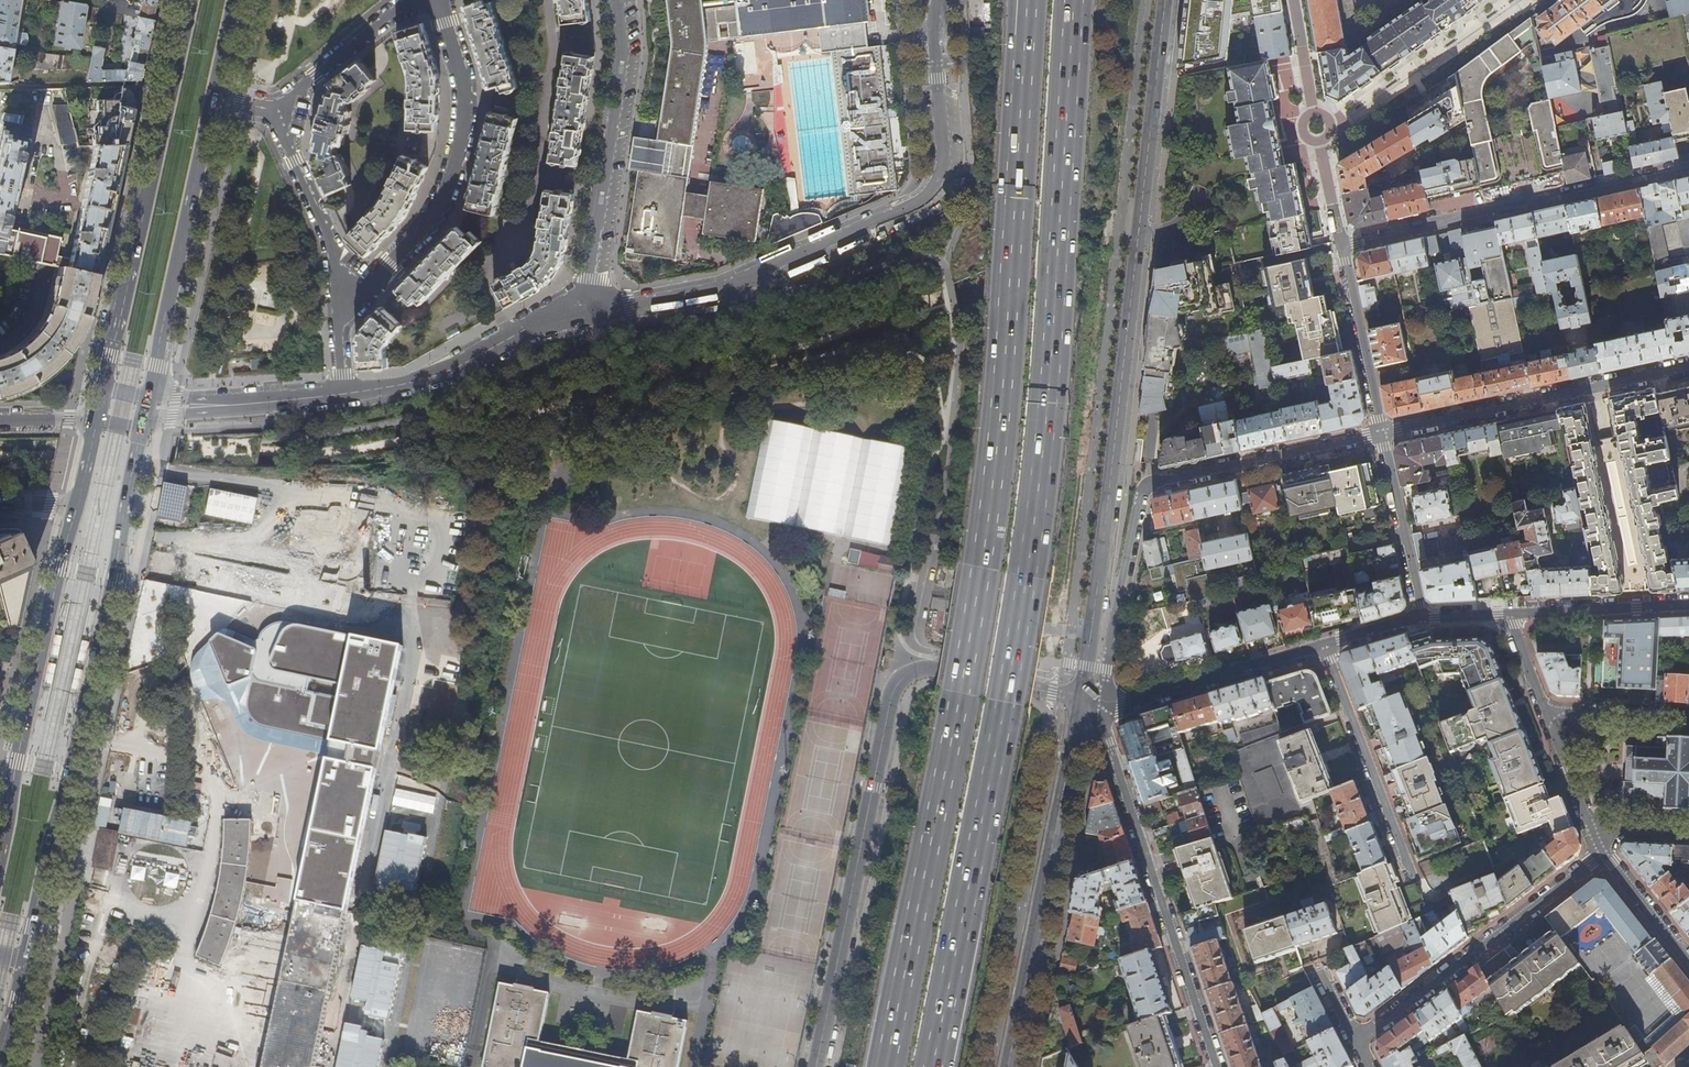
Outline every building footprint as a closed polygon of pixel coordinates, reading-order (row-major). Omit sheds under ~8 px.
[(20,0),(0,0),(0,48),(12,49),(13,43),(25,45),(27,33),(19,32),(19,30),(15,30),(20,0)] [(571,29),(581,28),(580,23),(592,22),(589,0),(561,0),(564,25),(571,24),(571,29)] [(658,140),(647,138),(645,156),(691,162),(707,54),(708,50),(708,42),(721,40),(718,8),(705,9),(703,0),(668,0),(673,41),(673,46),(658,140)] [(865,23),(871,22),(869,0),(726,0),(730,38),(819,28),(822,54),(816,54),(816,51),(775,56),(770,51),(769,49),(768,49),(770,52),(772,54),(774,60),(775,133),(791,201),(791,206),(791,209),(790,213),(788,216),(792,219),(799,216),(806,215),(809,215),(814,215),(824,217),(827,218),(834,212),(838,209),(844,206),(856,203),(860,202),(861,205),(864,204),(866,204),(869,202),(872,200),(874,197),(877,194),(883,193),(896,192),(879,47),(869,48),(865,23)] [(1181,58),(1225,50),(1230,64),(1245,61),(1247,33),(1247,27),(1230,26),(1231,16),(1252,12),(1252,13),(1256,12),(1259,0),(1187,0),(1184,24),(1182,44),(1181,58)] [(1319,51),(1347,46),(1345,33),(1339,0),(1309,0),(1319,51)] [(1347,46),(1319,51),(1322,67),(1325,67),(1327,75),(1324,76),(1328,96),(1340,102),(1371,81),(1392,66),(1390,63),(1402,54),(1404,57),(1414,50),(1425,43),(1423,40),(1432,34),(1434,37),(1446,28),(1458,20),(1456,16),(1464,10),(1466,14),(1481,2),(1484,0),(1421,0),(1348,51),(1347,46)] [(1345,33),(1359,30),(1353,0),(1339,0),(1345,33)] [(1557,42),(1579,26),(1591,17),(1590,17),(1612,0),(1561,0),(1560,0),(1560,1),(1538,18),(1542,23),(1538,27),(1541,31),(1539,33),(1543,37),(1545,36),(1548,40),(1553,37),(1557,42)] [(1669,1),(1673,16),(1681,14),(1688,12),(1688,0),(1675,0),(1669,1)] [(503,89),(504,92),(519,88),(492,2),(484,4),(482,1),(465,6),(469,21),(485,74),(490,89),(500,86),(502,89),(503,89)] [(99,22),(101,11),(101,8),(89,6),(61,2),(54,44),(78,49),(82,27),(85,28),(86,24),(82,24),(83,19),(99,22)] [(1269,58),(1292,54),(1288,33),(1285,10),(1280,11),(1261,15),(1256,16),(1264,59),(1269,58)] [(1607,34),(1615,76),(1688,57),(1688,51),(1687,43),(1681,14),(1673,16),(1607,34)] [(1481,184),(1497,180),(1499,178),(1500,176),(1500,173),(1483,96),(1482,90),(1483,87),(1483,83),(1485,78),(1488,74),(1493,70),(1537,38),(1532,15),(1455,72),(1469,133),(1475,157),(1481,184)] [(150,30),(152,21),(138,19),(135,33),(148,36),(150,30)] [(423,131),(423,133),(426,133),(426,131),(438,130),(439,103),(440,75),(433,53),(424,23),(397,31),(410,75),(411,85),(410,130),(423,131)] [(147,43),(148,36),(135,33),(122,30),(119,45),(131,48),(145,50),(147,43)] [(140,75),(142,66),(128,63),(127,69),(120,69),(121,64),(101,64),(108,36),(96,34),(92,58),(89,69),(87,82),(138,81),(140,75)] [(1603,107),(1604,115),(1619,111),(1614,87),(1618,86),(1615,76),(1607,34),(1602,35),(1603,42),(1590,45),(1600,93),(1599,94),(1602,107),(1603,107)] [(12,49),(0,48),(0,84),(7,84),(12,49)] [(143,58),(145,50),(131,48),(128,63),(142,66),(143,58)] [(46,69),(89,69),(92,58),(34,52),(32,67),(46,69)] [(567,166),(571,166),(571,165),(579,166),(580,156),(594,64),(595,56),(567,53),(551,162),(567,164),(567,166)] [(1264,59),(1230,65),(1234,88),(1229,89),(1231,100),(1236,99),(1240,121),(1228,124),(1234,156),(1246,154),(1249,171),(1252,170),(1253,175),(1248,176),(1250,187),(1255,187),(1257,201),(1262,200),(1263,211),(1267,210),(1268,219),(1269,219),(1303,212),(1304,212),(1301,194),(1295,162),(1284,164),(1278,132),(1272,99),(1280,98),(1276,73),(1272,74),(1271,69),(1269,58),(1264,59)] [(1575,58),(1543,65),(1549,97),(1582,90),(1575,58)] [(320,177),(328,195),(351,184),(348,177),(350,173),(347,167),(348,167),(344,160),(343,160),(341,154),(337,153),(336,151),(338,146),(342,147),(343,146),(346,134),(348,135),(351,125),(349,125),(352,113),(351,112),(347,111),(348,104),(349,103),(352,104),(358,100),(358,101),(365,95),(365,94),(370,90),(370,86),(376,82),(360,60),(345,72),(330,84),(335,89),(331,92),(330,95),(328,94),(321,122),(314,150),(317,150),(315,156),(316,157),(312,160),(320,177)] [(1407,109),(1410,120),(1415,145),(1430,136),(1435,145),(1448,137),(1469,133),(1455,72),(1447,76),(1447,79),(1439,84),(1438,86),(1434,89),(1430,91),(1429,94),(1421,99),(1421,101),(1407,109)] [(1665,132),(1673,130),(1665,92),(1662,80),(1645,84),(1653,123),(1662,121),(1665,132)] [(129,123),(137,87),(121,87),(117,102),(96,102),(96,112),(102,112),(102,118),(99,121),(99,128),(95,128),(95,136),(93,136),(93,146),(95,146),(124,146),(129,123)] [(1688,87),(1665,92),(1673,130),(1674,135),(1675,138),(1682,136),(1688,135),(1688,90),(1688,87)] [(1561,153),(1550,98),(1545,99),(1544,98),(1542,98),(1542,100),(1532,102),(1529,106),(1541,162),(1542,165),(1544,166),(1546,168),(1549,168),(1564,165),(1561,153)] [(53,105),(62,144),(69,144),(78,142),(69,105),(53,105)] [(59,267),(96,275),(99,261),(107,223),(115,187),(121,160),(124,146),(95,146),(70,257),(57,254),(61,238),(18,228),(17,231),(7,229),(33,106),(4,106),(0,124),(0,254),(59,267)] [(1598,138),(1627,132),(1625,121),(1623,110),(1619,111),(1604,115),(1594,117),(1598,138)] [(468,208),(496,214),(519,119),(509,117),(510,115),(506,115),(505,116),(491,112),(484,142),(468,208)] [(1679,157),(1675,138),(1674,135),(1638,143),(1633,119),(1625,121),(1627,132),(1635,167),(1655,162),(1679,157)] [(1390,132),(1373,142),(1384,165),(1385,165),(1386,164),(1386,163),(1415,146),(1415,145),(1410,120),(1390,132)] [(1343,178),(1345,191),(1369,186),(1367,177),(1362,176),(1363,173),(1368,174),(1384,165),(1373,142),(1342,161),(1340,166),(1343,178)] [(1565,152),(1561,153),(1564,165),(1565,170),(1564,170),(1567,182),(1580,179),(1591,177),(1585,152),(1566,156),(1565,152)] [(347,237),(368,257),(387,237),(406,217),(416,196),(429,167),(419,162),(420,161),(417,160),(416,161),(405,156),(385,199),(347,237)] [(710,195),(687,192),(691,162),(645,156),(643,170),(639,170),(627,252),(660,256),(677,259),(683,216),(706,219),(704,234),(757,242),(764,189),(712,181),(710,195)] [(1482,189),(1481,184),(1475,157),(1460,160),(1456,158),(1438,162),(1439,165),(1421,169),(1423,180),(1428,201),(1449,196),(1448,192),(1451,189),(1458,188),(1460,194),(1482,189)] [(1606,173),(1616,171),(1614,159),(1603,161),(1606,173)] [(1402,179),(1417,170),(1414,166),(1400,175),(1402,179)] [(1688,175),(1675,178),(1680,203),(1688,202),(1688,175)] [(1675,213),(1682,211),(1680,203),(1675,178),(1648,185),(1638,187),(1645,215),(1645,220),(1651,219),(1653,225),(1662,223),(1677,220),(1675,213)] [(1429,208),(1428,201),(1423,180),(1420,181),(1420,182),(1396,187),(1396,186),(1391,188),(1391,189),(1384,190),(1385,192),(1390,217),(1407,213),(1429,208)] [(1368,222),(1390,217),(1385,192),(1383,193),(1383,195),(1374,197),(1371,202),(1369,200),(1371,197),(1369,186),(1345,191),(1352,221),(1358,224),(1368,222)] [(1596,197),(1602,225),(1645,215),(1638,187),(1615,192),(1596,197)] [(504,300),(508,307),(540,289),(549,284),(565,262),(566,254),(574,194),(566,192),(564,190),(560,189),(557,191),(547,190),(539,247),(536,254),(531,261),(526,265),(505,277),(505,275),(501,277),(502,279),(495,283),(499,290),(498,291),(499,292),(499,295),(498,295),(499,296),(501,299),(501,300),(502,300),(504,300)] [(1572,232),(1602,225),(1596,197),(1581,200),(1566,204),(1572,232)] [(1573,237),(1572,232),(1566,204),(1549,208),(1532,212),(1538,237),(1563,231),(1564,237),(1567,239),(1573,237)] [(1306,226),(1303,212),(1269,219),(1276,254),(1311,246),(1309,241),(1306,226)] [(1543,261),(1538,237),(1532,212),(1514,216),(1496,220),(1497,224),(1501,244),(1526,238),(1537,288),(1526,291),(1526,294),(1549,289),(1543,261)] [(1683,218),(1678,219),(1684,247),(1688,246),(1688,217),(1683,218)] [(1670,260),(1662,223),(1653,225),(1647,226),(1655,264),(1670,260)] [(1508,274),(1501,244),(1497,224),(1481,228),(1462,233),(1464,246),(1466,256),(1469,270),(1477,305),(1513,297),(1511,291),(1510,284),(1508,274)] [(417,300),(422,305),(481,243),(470,232),(466,237),(458,226),(446,239),(407,280),(398,289),(413,304),(417,300)] [(1456,248),(1464,246),(1462,233),(1461,228),(1449,231),(1452,246),(1456,248)] [(1436,234),(1424,236),(1427,254),(1438,251),(1439,251),(1439,249),(1436,234)] [(1427,254),(1424,236),(1403,241),(1359,251),(1354,259),(1359,280),(1430,264),(1427,254)] [(1577,253),(1543,261),(1549,289),(1554,288),(1561,287),(1560,280),(1575,277),(1577,283),(1579,283),(1583,282),(1577,253)] [(1466,256),(1458,257),(1461,272),(1469,270),(1466,256)] [(1440,313),(1469,307),(1477,305),(1469,270),(1461,272),(1458,257),(1435,263),(1441,290),(1436,291),(1440,313)] [(1275,305),(1286,302),(1315,295),(1315,294),(1311,295),(1309,286),(1309,284),(1305,285),(1304,279),(1308,278),(1303,258),(1266,266),(1275,305)] [(1168,405),(1166,399),(1172,368),(1176,368),(1177,363),(1178,363),(1179,344),(1185,344),(1184,323),(1185,310),(1210,308),(1210,319),(1240,315),(1235,288),(1221,289),(1217,263),(1197,265),(1196,259),(1180,261),(1179,264),(1169,267),(1163,266),(1160,288),(1161,288),(1158,303),(1157,303),(1148,366),(1151,367),(1151,372),(1147,371),(1145,387),(1148,387),(1147,394),(1144,394),(1141,407),(1150,407),(1150,410),(1168,405)] [(1688,291),(1688,262),(1656,270),(1662,297),(1688,291)] [(96,275),(59,267),(46,316),(37,331),(28,342),(15,352),(2,358),(0,359),(0,399),(10,396),(28,388),(33,385),(53,370),(66,356),(80,335),(84,328),(91,294),(96,275)] [(1370,282),(1360,285),(1362,295),(1365,310),(1378,307),(1374,285),(1370,286),(1370,282)] [(1592,321),(1583,282),(1579,283),(1580,288),(1579,292),(1581,300),(1579,302),(1576,302),(1572,304),(1570,302),(1569,294),(1566,292),(1565,286),(1561,287),(1554,288),(1563,328),(1592,321)] [(1520,289),(1511,291),(1513,297),(1521,295),(1520,289)] [(1305,357),(1305,358),(1309,357),(1321,355),(1341,350),(1337,332),(1332,309),(1325,310),(1321,294),(1315,295),(1286,302),(1289,316),(1292,315),(1294,321),(1296,321),(1301,341),(1305,340),(1309,356),(1305,357)] [(1522,295),(1521,295),(1513,297),(1514,305),(1523,303),(1522,295)] [(1501,366),(1483,370),(1488,395),(1509,390),(1531,385),(1526,361),(1512,364),(1510,353),(1524,350),(1514,305),(1513,297),(1477,305),(1469,307),(1480,360),(1499,356),(1501,366)] [(358,345),(360,369),(388,368),(386,347),(392,336),(403,325),(382,307),(360,332),(358,338),(358,345)] [(1668,325),(1674,354),(1688,351),(1688,312),(1666,317),(1668,325)] [(1400,321),(1369,328),(1373,349),(1377,365),(1408,359),(1400,321)] [(1596,341),(1596,342),(1602,370),(1634,363),(1674,354),(1668,325),(1596,341)] [(1223,336),(1217,337),(1221,356),(1252,349),(1257,374),(1256,374),(1258,383),(1259,383),(1261,388),(1269,386),(1273,405),(1276,404),(1277,405),(1281,404),(1276,379),(1273,365),(1265,327),(1248,330),(1251,342),(1225,347),(1223,336)] [(1594,346),(1568,352),(1573,376),(1587,373),(1602,370),(1596,342),(1593,343),(1594,346)] [(1352,348),(1341,350),(1321,355),(1327,381),(1329,381),(1358,375),(1355,362),(1352,348)] [(1542,358),(1526,361),(1531,385),(1551,381),(1573,376),(1568,352),(1553,355),(1551,348),(1540,350),(1542,358)] [(1305,358),(1273,365),(1276,379),(1283,378),(1284,381),(1292,380),(1291,376),(1297,375),(1298,378),(1306,376),(1305,373),(1312,372),(1309,357),(1305,358)] [(1406,413),(1424,409),(1417,376),(1394,381),(1391,368),(1378,370),(1386,411),(1393,415),(1406,413)] [(1453,369),(1417,376),(1424,409),(1441,405),(1460,401),(1455,377),(1453,369)] [(1483,370),(1455,377),(1460,401),(1473,398),(1488,395),(1483,370)] [(1363,400),(1358,375),(1329,381),(1333,396),(1331,400),(1318,403),(1324,431),(1343,426),(1361,422),(1366,415),(1363,400)] [(1664,425),(1688,420),(1688,385),(1678,388),(1657,392),(1660,410),(1661,414),(1664,425)] [(1654,589),(1679,588),(1675,569),(1668,570),(1668,568),(1666,567),(1667,565),(1666,559),(1669,559),(1667,545),(1664,546),(1659,525),(1662,525),(1660,514),(1657,514),(1656,509),(1654,508),(1655,506),(1655,504),(1661,502),(1660,500),(1679,495),(1677,483),(1652,488),(1647,462),(1671,457),(1666,434),(1652,437),(1651,434),(1648,435),(1649,437),(1642,439),(1637,415),(1644,413),(1644,416),(1647,415),(1647,413),(1660,410),(1657,392),(1656,387),(1629,393),(1612,396),(1617,424),(1616,424),(1623,458),(1625,457),(1633,497),(1631,497),(1637,523),(1638,523),(1644,551),(1646,561),(1645,562),(1646,570),(1648,579),(1650,579),(1651,585),(1652,587),(1654,589)] [(1305,435),(1324,431),(1318,403),(1317,399),(1305,401),(1304,399),(1301,400),(1301,402),(1282,406),(1282,409),(1288,438),(1305,435)] [(1625,584),(1625,583),(1623,575),(1622,567),(1620,568),(1617,556),(1612,529),(1613,528),(1608,502),(1606,503),(1598,463),(1599,463),(1595,445),(1592,429),(1591,430),(1587,410),(1585,402),(1571,405),(1559,408),(1562,420),(1562,421),(1567,420),(1568,421),(1570,423),(1569,426),(1570,430),(1567,431),(1569,443),(1573,442),(1577,462),(1574,462),(1576,474),(1579,474),(1583,494),(1581,495),(1583,506),(1587,506),(1591,525),(1587,526),(1590,538),(1592,538),(1596,554),(1595,554),(1597,561),(1600,561),(1602,571),(1600,573),(1598,572),(1592,572),(1592,592),(1621,591),(1623,590),(1624,589),(1625,586),(1625,584)] [(1559,408),(1547,410),(1548,414),(1550,413),(1552,422),(1562,420),(1559,408)] [(1265,444),(1288,438),(1282,409),(1235,419),(1241,449),(1265,444)] [(1526,415),(1527,418),(1534,451),(1543,449),(1543,446),(1557,443),(1554,429),(1563,427),(1562,421),(1562,420),(1552,422),(1550,413),(1548,414),(1547,410),(1539,412),(1526,415)] [(1665,430),(1664,425),(1661,414),(1656,415),(1660,431),(1665,430)] [(1509,422),(1498,425),(1503,452),(1505,457),(1534,451),(1527,418),(1521,420),(1520,416),(1510,419),(1508,419),(1509,422)] [(1225,452),(1241,449),(1235,419),(1235,417),(1202,424),(1205,435),(1209,456),(1225,452)] [(1468,428),(1443,434),(1449,462),(1449,464),(1461,461),(1460,454),(1490,447),(1492,455),(1503,452),(1498,425),(1497,421),(1468,428)] [(887,547),(904,449),(763,424),(746,523),(887,547)] [(1186,461),(1209,456),(1205,435),(1188,439),(1187,433),(1166,437),(1161,466),(1186,461)] [(1395,450),(1403,484),(1417,481),(1432,478),(1429,466),(1425,467),(1425,463),(1434,461),(1435,465),(1449,462),(1443,434),(1425,438),(1399,443),(1395,450)] [(1350,465),(1331,470),(1339,505),(1340,513),(1379,505),(1369,461),(1350,465)] [(1670,480),(1676,479),(1672,461),(1667,462),(1670,480)] [(1293,472),(1283,474),(1292,516),(1339,505),(1331,470),(1331,469),(1322,471),(1320,466),(1319,466),(1320,470),(1314,471),(1313,468),(1308,469),(1305,470),(1306,474),(1301,475),(1300,471),(1299,471),(1300,474),(1294,476),(1293,472)] [(1437,477),(1451,474),(1450,468),(1436,471),(1437,477)] [(1211,484),(1190,489),(1196,518),(1242,508),(1239,493),(1236,479),(1211,484)] [(1419,523),(1460,515),(1458,506),(1453,507),(1448,486),(1420,492),(1417,481),(1403,484),(1405,496),(1413,494),(1419,523)] [(158,516),(180,521),(187,486),(165,482),(158,516)] [(1249,491),(1239,493),(1242,508),(1244,513),(1254,511),(1254,513),(1256,513),(1259,515),(1264,514),(1265,511),(1280,507),(1276,490),(1281,489),(1280,485),(1278,485),(1277,483),(1275,484),(1274,483),(1258,486),(1249,488),(1249,491)] [(1557,522),(1582,517),(1576,486),(1564,489),(1566,498),(1564,502),(1554,504),(1557,522)] [(253,525),(258,498),(210,488),(205,515),(253,525)] [(1513,497),(1519,495),(1520,493),(1519,489),(1516,488),(1512,489),(1513,497)] [(1170,493),(1155,496),(1153,504),(1158,526),(1193,518),(1194,525),(1193,525),(1194,529),(1189,531),(1188,526),(1185,527),(1192,559),(1205,557),(1201,542),(1196,518),(1190,489),(1170,493)] [(1563,594),(1592,592),(1592,572),(1591,565),(1545,567),(1541,566),(1539,558),(1541,554),(1554,551),(1545,506),(1532,509),(1528,507),(1527,497),(1514,500),(1520,527),(1527,526),(1527,528),(1527,530),(1527,532),(1527,534),(1528,537),(1530,540),(1523,541),(1528,567),(1534,595),(1563,594)] [(1513,504),(1502,506),(1503,512),(1514,510),(1513,504)] [(1688,540),(1688,519),(1664,520),(1669,541),(1688,540)] [(1246,524),(1242,525),(1244,532),(1201,542),(1205,557),(1206,566),(1207,568),(1254,558),(1246,524)] [(32,565),(35,549),(21,531),(13,531),(0,532),(0,579),(32,565)] [(1427,595),(1434,600),(1455,599),(1478,598),(1474,579),(1468,551),(1464,534),(1442,538),(1445,554),(1463,550),(1465,559),(1441,564),(1440,555),(1437,539),(1424,542),(1421,531),(1413,533),(1419,558),(1425,585),(1427,595)] [(1522,539),(1523,541),(1530,540),(1528,537),(1527,534),(1527,532),(1521,533),(1522,539)] [(1143,540),(1150,568),(1164,565),(1158,538),(1158,537),(1143,540)] [(1164,537),(1158,538),(1164,565),(1171,564),(1164,537)] [(1514,570),(1528,567),(1523,541),(1522,539),(1495,545),(1501,573),(1502,575),(1512,573),(1511,571),(1514,570)] [(1394,543),(1373,548),(1375,554),(1380,553),(1380,556),(1375,557),(1380,579),(1401,575),(1398,560),(1394,543)] [(1500,573),(1501,573),(1495,545),(1468,551),(1474,579),(1485,576),(1491,575),(1493,576),(1499,575),(1500,573)] [(1347,546),(1329,550),(1332,565),(1351,561),(1347,546)] [(890,574),(893,560),(878,557),(876,571),(890,574)] [(1199,567),(1206,566),(1205,557),(1192,559),(1181,562),(1186,587),(1189,601),(1213,596),(1211,587),(1204,588),(1199,567)] [(1675,569),(1679,588),(1688,587),(1688,557),(1673,558),(1675,569)] [(1179,589),(1186,587),(1181,562),(1171,564),(1164,565),(1150,568),(1151,575),(1175,570),(1179,589)] [(0,579),(0,588),(9,627),(14,627),(18,627),(29,575),(32,565),(0,579)] [(1407,602),(1401,575),(1380,579),(1374,580),(1376,590),(1367,592),(1366,590),(1358,592),(1362,610),(1364,620),(1381,615),(1402,609),(1407,602)] [(1245,576),(1228,580),(1231,589),(1247,585),(1245,576)] [(1342,614),(1362,610),(1358,592),(1357,587),(1309,597),(1310,600),(1315,621),(1316,624),(1334,620),(1343,618),(1342,614)] [(1305,601),(1311,622),(1315,621),(1310,600),(1305,601)] [(1297,627),(1311,622),(1305,601),(1295,604),(1293,602),(1289,604),(1288,606),(1278,609),(1285,630),(1297,627)] [(1269,635),(1277,632),(1271,611),(1248,618),(1248,619),(1241,621),(1247,642),(1262,637),(1265,636),(1269,635)] [(1661,619),(1660,636),(1688,635),(1688,618),(1661,619)] [(1658,680),(1660,636),(1661,619),(1607,621),(1606,638),(1608,638),(1607,643),(1609,643),(1609,651),(1607,651),(1607,656),(1605,656),(1604,687),(1658,690),(1658,680)] [(402,652),(381,647),(385,629),(340,620),(338,626),(376,634),(374,646),(352,642),(264,1066),(315,1066),(402,652)] [(1229,647),(1243,642),(1237,622),(1231,624),(1230,621),(1221,624),(1220,627),(1210,630),(1217,650),(1229,647)] [(1416,662),(1419,669),(1420,672),(1430,668),(1435,677),(1458,677),(1465,694),(1503,679),(1491,650),(1478,640),(1435,640),(1432,633),(1427,631),(1407,637),(1416,662)] [(63,636),(54,634),(49,654),(59,656),(63,636)] [(1201,655),(1209,653),(1203,634),(1171,643),(1172,644),(1164,646),(1161,653),(1163,660),(1169,663),(1177,661),(1177,662),(1193,657),(1194,662),(1198,661),(1202,660),(1201,655)] [(1416,662),(1407,637),(1386,643),(1369,648),(1379,676),(1389,672),(1413,663),(1416,662)] [(86,663),(90,643),(82,641),(78,661),(86,663)] [(1344,656),(1340,663),(1350,688),(1358,711),(1367,707),(1388,699),(1382,683),(1379,676),(1369,648),(1344,656)] [(1558,696),(1579,697),(1581,669),(1574,670),(1573,669),(1572,669),(1570,669),(1566,655),(1538,656),(1545,676),(1551,691),(1558,696)] [(43,683),(52,685),(57,665),(48,663),(43,683)] [(80,691),(84,671),(76,669),(71,690),(80,691)] [(1390,675),(1389,672),(1379,676),(1382,683),(1396,678),(1394,673),(1390,675)] [(1298,707),(1304,724),(1316,719),(1330,714),(1318,681),(1314,677),(1307,673),(1305,673),(1289,678),(1266,685),(1274,708),(1274,710),(1293,705),(1298,707)] [(264,676),(264,712),(299,711),(299,676),(264,676)] [(1658,680),(1658,690),(1657,701),(1661,701),(1688,703),(1688,684),(1688,682),(1688,677),(1667,676),(1667,681),(1658,680)] [(1259,713),(1274,708),(1266,685),(1264,679),(1237,687),(1211,695),(1220,721),(1221,724),(1236,719),(1236,721),(1246,718),(1245,713),(1247,713),(1249,717),(1259,714),(1259,713)] [(1505,800),(1545,785),(1503,679),(1465,694),(1473,713),(1467,715),(1465,718),(1459,720),(1459,718),(1440,726),(1451,754),(1460,750),(1461,752),(1463,752),(1465,752),(1470,750),(1473,747),(1473,746),(1484,741),(1492,761),(1487,763),(1496,787),(1499,786),(1505,800)] [(1401,797),(1410,820),(1443,807),(1434,783),(1436,782),(1427,758),(1426,759),(1417,735),(1419,735),(1409,709),(1407,710),(1401,694),(1388,699),(1367,707),(1374,726),(1377,725),(1378,729),(1385,746),(1382,747),(1392,772),(1394,771),(1397,778),(1404,796),(1401,797)] [(1180,733),(1220,721),(1211,695),(1190,701),(1171,707),(1178,727),(1180,733)] [(1156,733),(1178,727),(1171,707),(1145,715),(1136,717),(1137,722),(1124,726),(1128,740),(1130,740),(1132,743),(1133,747),(1130,747),(1133,754),(1137,764),(1157,757),(1174,752),(1184,749),(1181,738),(1160,744),(1156,733)] [(1311,813),(1307,801),(1330,792),(1331,792),(1334,791),(1351,785),(1349,756),(1346,748),(1342,738),(1340,735),(1337,731),(1334,728),(1329,724),(1324,722),(1316,719),(1304,724),(1231,752),(1257,830),(1311,813)] [(1232,728),(1223,731),(1228,745),(1237,741),(1232,728)] [(1627,747),(1626,759),(1627,760),(1626,782),(1625,782),(1624,795),(1634,796),(1634,797),(1636,798),(1636,796),(1645,797),(1645,798),(1646,798),(1646,797),(1655,797),(1655,809),(1664,809),(1664,810),(1688,811),(1688,738),(1658,736),(1658,748),(1649,748),(1649,746),(1647,746),(1647,748),(1638,747),(1639,746),(1637,746),(1637,747),(1627,747)] [(1197,788),(1184,749),(1174,752),(1186,792),(1197,788)] [(1160,766),(1157,757),(1137,764),(1131,765),(1138,786),(1144,805),(1159,800),(1169,797),(1166,788),(1169,787),(1171,788),(1179,786),(1176,776),(1161,780),(1160,775),(1174,770),(1171,761),(1163,763),(1162,766),(1160,766)] [(1356,856),(1363,873),(1387,863),(1381,847),(1372,823),(1377,821),(1374,812),(1368,814),(1364,803),(1356,782),(1351,785),(1334,791),(1331,792),(1335,803),(1331,805),(1333,811),(1337,810),(1338,812),(1340,816),(1344,828),(1338,830),(1340,836),(1348,833),(1354,850),(1358,849),(1359,851),(1360,854),(1356,856)] [(1108,783),(1096,784),(1092,809),(1115,803),(1111,792),(1108,783)] [(1200,797),(1197,788),(1186,792),(1178,794),(1186,817),(1187,820),(1205,814),(1201,804),(1197,806),(1195,799),(1199,798),(1200,797)] [(1533,799),(1530,791),(1506,801),(1518,834),(1550,822),(1552,827),(1569,820),(1563,803),(1560,797),(1546,803),(1543,795),(1533,799)] [(1162,812),(1159,800),(1144,805),(1148,816),(1162,812)] [(1119,815),(1115,803),(1092,809),(1087,834),(1099,836),(1123,828),(1119,815)] [(1454,841),(1450,830),(1454,828),(1445,806),(1443,807),(1410,820),(1404,822),(1409,834),(1413,844),(1416,843),(1421,854),(1454,841)] [(1171,825),(1187,820),(1186,817),(1179,819),(1177,813),(1168,816),(1171,825)] [(1213,839),(1205,814),(1187,820),(1191,835),(1188,836),(1191,845),(1213,839)] [(1318,819),(1310,822),(1330,886),(1339,883),(1318,819)] [(252,820),(225,821),(225,830),(224,843),(222,862),(220,880),(217,894),(214,905),(211,916),(209,926),(205,936),(202,945),(197,956),(222,967),(227,952),(233,933),(239,913),(243,895),(247,875),(251,850),(252,841),(252,831),(252,820)] [(1571,825),(1569,820),(1552,827),(1556,837),(1573,830),(1571,825)] [(1171,834),(1168,826),(1153,831),(1155,839),(1171,834)] [(1129,845),(1123,828),(1099,836),(1087,834),(1085,841),(1090,842),(1090,838),(1099,839),(1100,839),(1106,855),(1102,856),(1103,859),(1107,858),(1111,872),(1135,864),(1129,845)] [(1575,829),(1573,830),(1556,837),(1558,842),(1544,852),(1558,870),(1570,861),(1579,853),(1581,844),(1575,829)] [(92,869),(112,873),(120,834),(99,830),(99,832),(92,869)] [(1234,898),(1213,839),(1191,845),(1177,849),(1188,883),(1197,910),(1214,904),(1234,898)] [(1626,842),(1622,850),(1636,869),(1652,888),(1668,875),(1663,869),(1665,868),(1665,866),(1672,866),(1673,845),(1626,842)] [(1532,852),(1541,848),(1538,844),(1530,847),(1532,852)] [(1673,845),(1672,866),(1672,869),(1676,869),(1683,864),(1683,863),(1688,863),(1688,846),(1673,845)] [(1544,880),(1558,870),(1544,852),(1537,858),(1535,856),(1529,860),(1529,861),(1521,867),(1534,888),(1544,880)] [(1358,875),(1369,900),(1396,889),(1397,889),(1392,876),(1387,863),(1363,873),(1358,875)] [(1495,873),(1505,869),(1503,863),(1493,867),(1495,873)] [(1141,883),(1135,864),(1111,872),(1077,883),(1071,913),(1101,919),(1103,909),(1099,908),(1102,892),(1104,884),(1113,882),(1114,887),(1119,902),(1116,903),(1119,913),(1121,912),(1148,903),(1141,883)] [(1093,875),(1095,867),(1081,864),(1079,872),(1093,875)] [(1521,898),(1534,888),(1521,867),(1520,866),(1499,882),(1507,905),(1508,908),(1521,898)] [(1672,914),(1688,900),(1688,890),(1685,884),(1681,886),(1670,873),(1668,875),(1652,888),(1660,899),(1672,914)] [(1499,908),(1507,905),(1499,882),(1496,875),(1451,892),(1455,902),(1454,903),(1466,932),(1475,929),(1473,925),(1488,919),(1487,915),(1500,910),(1499,908)] [(1600,908),(1636,953),(1653,940),(1607,881),(1596,879),(1545,918),(1556,933),(1546,941),(1545,938),(1529,950),(1531,952),(1522,959),(1518,955),(1510,960),(1509,959),(1511,958),(1504,949),(1480,968),(1491,987),(1507,1016),(1510,1014),(1578,961),(1561,939),(1600,908)] [(1102,892),(1114,887),(1113,882),(1104,884),(1102,892)] [(1367,901),(1381,935),(1409,922),(1396,889),(1369,900),(1367,901)] [(1305,911),(1286,917),(1296,947),(1337,933),(1327,904),(1316,907),(1313,897),(1301,901),(1303,909),(1307,908),(1309,914),(1307,915),(1305,911)] [(1672,914),(1687,934),(1688,932),(1688,900),(1672,914)] [(1270,902),(1226,916),(1230,930),(1274,916),(1270,902)] [(1152,914),(1148,903),(1121,912),(1125,922),(1128,921),(1131,921),(1135,931),(1155,925),(1152,914)] [(1468,938),(1466,932),(1454,903),(1448,905),(1454,916),(1443,924),(1434,911),(1425,915),(1435,929),(1426,937),(1426,932),(1420,917),(1414,920),(1434,965),(1450,952),(1468,938)] [(1108,916),(1115,914),(1112,904),(1104,907),(1108,916)] [(1218,916),(1214,904),(1197,910),(1181,915),(1187,934),(1192,950),(1219,940),(1226,938),(1222,927),(1204,933),(1200,922),(1218,916)] [(1069,940),(1094,945),(1101,919),(1071,913),(1069,923),(1073,924),(1072,930),(1069,940)] [(1222,927),(1218,916),(1200,922),(1204,933),(1222,927)] [(1255,960),(1296,947),(1286,917),(1245,931),(1255,960)] [(1418,977),(1434,965),(1414,920),(1409,922),(1381,935),(1375,937),(1379,945),(1384,953),(1403,945),(1406,951),(1411,950),(1413,954),(1390,967),(1402,990),(1418,977)] [(1159,936),(1155,925),(1135,931),(1139,942),(1136,943),(1132,945),(1136,955),(1152,950),(1163,947),(1159,936)] [(1375,937),(1367,940),(1371,949),(1379,945),(1375,937)] [(1667,1065),(1688,1045),(1688,981),(1667,953),(1655,938),(1653,940),(1636,953),(1634,954),(1635,955),(1640,962),(1650,975),(1654,973),(1688,1016),(1654,1046),(1650,1049),(1642,1038),(1635,1042),(1625,1027),(1616,1032),(1614,1030),(1598,1040),(1599,1042),(1592,1046),(1590,1044),(1587,1046),(1589,1048),(1579,1054),(1577,1052),(1559,1063),(1560,1065),(1557,1066),(1664,1066),(1667,1065)] [(1233,984),(1219,940),(1192,950),(1199,972),(1206,992),(1233,984)] [(1342,982),(1347,993),(1368,977),(1369,976),(1359,956),(1371,950),(1371,949),(1367,940),(1344,949),(1351,964),(1337,972),(1342,982)] [(1162,981),(1152,950),(1136,955),(1121,961),(1142,1023),(1165,1015),(1173,1013),(1162,981)] [(1636,965),(1640,962),(1635,955),(1631,958),(1631,962),(1633,965),(1636,965)] [(1060,969),(1076,972),(1078,961),(1062,958),(1060,969)] [(1475,999),(1491,987),(1480,968),(1478,965),(1469,972),(1471,975),(1464,980),(1475,999)] [(1384,1004),(1402,990),(1390,967),(1377,978),(1376,977),(1374,978),(1375,980),(1374,982),(1373,984),(1374,986),(1373,986),(1368,977),(1347,993),(1358,1014),(1367,1017),(1384,1004)] [(1645,1035),(1654,1046),(1688,1016),(1654,973),(1650,975),(1646,979),(1672,1011),(1645,1035)] [(1062,992),(1066,1007),(1071,1005),(1063,980),(1057,982),(1055,992),(1062,992)] [(1459,1011),(1475,999),(1464,980),(1458,985),(1456,982),(1452,985),(1448,989),(1459,1011)] [(1234,983),(1233,984),(1206,992),(1214,1015),(1221,1035),(1248,1026),(1234,983)] [(690,1027),(641,1017),(631,1064),(540,1046),(550,998),(500,988),(484,1066),(681,1066),(690,1027)] [(1313,988),(1262,1014),(1284,1056),(1294,1051),(1282,1027),(1282,1026),(1275,1013),(1279,1011),(1280,1011),(1293,1005),(1300,1019),(1295,1022),(1297,1028),(1304,1025),(1312,1041),(1335,1030),(1330,1021),(1317,994),(1313,988)] [(1462,1017),(1459,1011),(1448,989),(1431,1002),(1415,1014),(1427,1035),(1430,1040),(1430,1041),(1462,1017)] [(1254,1012),(1259,1009),(1254,1000),(1249,1002),(1254,1012)] [(1072,1047),(1083,1044),(1071,1005),(1066,1007),(1060,1009),(1072,1047)] [(1419,1041),(1427,1035),(1415,1014),(1396,1029),(1378,1042),(1377,1050),(1383,1062),(1396,1051),(1398,1051),(1408,1043),(1410,1045),(1412,1043),(1411,1041),(1416,1037),(1419,1041)] [(1165,1015),(1142,1023),(1129,1028),(1142,1066),(1182,1066),(1180,1060),(1178,1061),(1173,1046),(1167,1027),(1169,1027),(1165,1015)] [(1465,1022),(1459,1026),(1464,1035),(1466,1034),(1470,1032),(1465,1022)] [(1248,1026),(1221,1035),(1228,1058),(1231,1066),(1262,1066),(1248,1026)] [(1335,1030),(1312,1041),(1308,1043),(1312,1052),(1309,1053),(1311,1055),(1313,1054),(1315,1057),(1297,1066),(1320,1066),(1353,1066),(1354,1066),(1343,1045),(1335,1030)] [(1466,1034),(1464,1035),(1436,1050),(1439,1055),(1452,1048),(1455,1055),(1457,1054),(1464,1066),(1482,1066),(1475,1052),(1470,1044),(1466,1034)] [(1421,1047),(1430,1040),(1427,1035),(1419,1041),(1411,1047),(1413,1051),(1421,1047)] [(1475,1042),(1470,1044),(1475,1052),(1479,1050),(1475,1042)] [(1398,1051),(1396,1051),(1383,1062),(1385,1066),(1414,1066),(1413,1065),(1419,1062),(1413,1051),(1411,1047),(1401,1055),(1398,1051)] [(1068,1049),(1042,1058),(1040,1066),(1077,1066),(1068,1049)] [(1439,1056),(1439,1055),(1436,1050),(1430,1053),(1434,1059),(1439,1056)]
